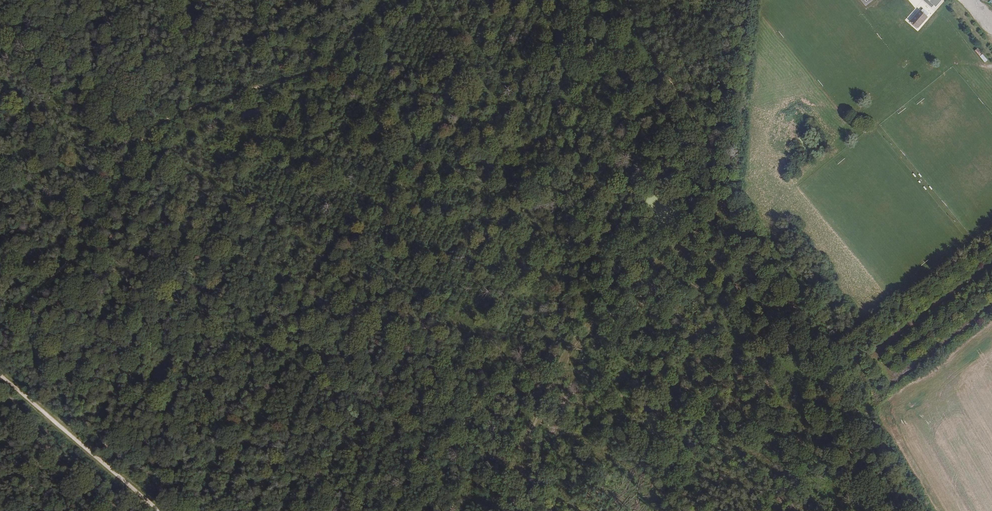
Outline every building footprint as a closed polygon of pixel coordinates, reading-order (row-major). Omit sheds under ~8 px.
[(941,0),(926,0),(935,8),(942,1),(941,0)] [(918,29),(927,17),(919,11),(910,22),(918,29)]
